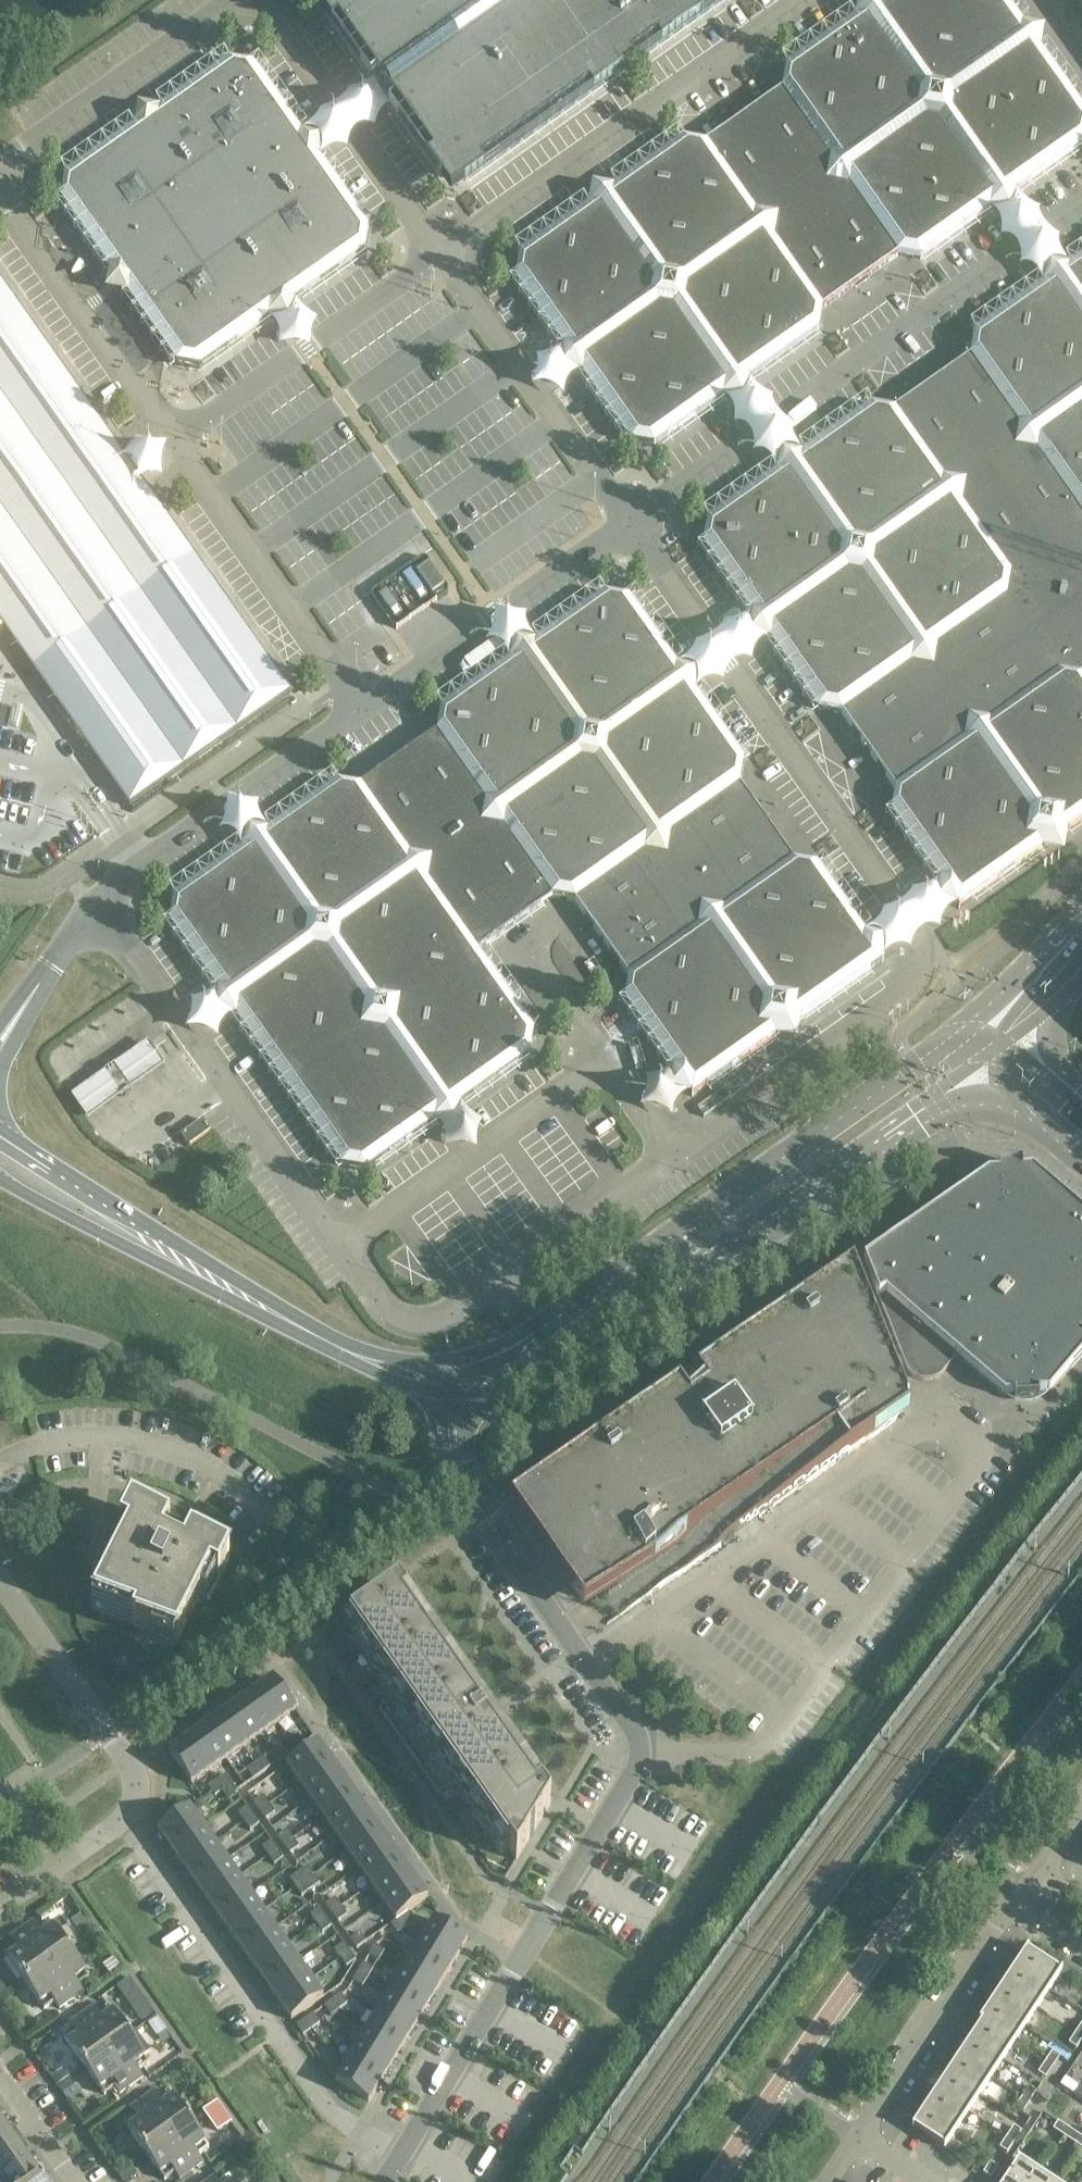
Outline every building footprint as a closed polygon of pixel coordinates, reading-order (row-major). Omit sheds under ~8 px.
[(443,177),(466,181),(724,0),(318,0),(443,177)] [(880,1),(878,13),(866,21),(855,19),(785,68),(781,92),(706,144),(683,140),(613,189),(611,201),(599,209),(588,207),(518,256),(514,280),(563,349),(575,351),(583,363),(581,375),(630,445),(654,449),(724,400),(725,388),(737,380),(749,382),(819,333),(823,309),(897,257),(921,261),(990,212),(994,190),(1016,194),(1081,147),(1081,111),(1040,51),(1028,49),(1020,37),(1022,26),(1004,0),(882,0),(880,1)] [(64,178),(60,201),(109,270),(121,272),(129,284),(127,296),(176,365),(199,369),(364,253),(368,230),(252,66),(229,62),(159,111),(157,122),(145,131),(134,129),(64,178)] [(702,546),(751,616),(763,618),(771,630),(769,641),(818,711),(841,715),(851,729),(859,739),(894,789),(894,791),(890,813),(939,882),(951,884),(959,896),(957,908),(959,910),(1042,851),(1044,839),(1056,831),(1067,833),(1081,823),(1081,258),(1068,268),(1066,280),(1054,288),(1043,286),(973,335),(969,358),(894,411),(871,407),(801,456),(799,468),(788,476),(776,474),(706,523),(702,546)] [(129,807),(290,693),(165,514),(108,434),(0,281),(0,623),(129,807)] [(445,585),(430,563),(417,572),(432,593),(445,585)] [(604,594),(535,644),(533,655),(530,657),(521,663),(509,661),(440,711),(436,734),(361,787),(337,783),(268,832),(266,844),(254,852),(242,850),(173,899),(169,922),(218,991),(229,993),(238,1005),(236,1017),(342,1168),(365,1172),(434,1123),(436,1111),(448,1103),(460,1105),(529,1056),(533,1033),(476,951),(541,905),(552,898),(575,902),(627,977),(623,1000),(673,1069),(684,1072),(687,1075),(690,1081),(692,1084),(690,1096),(692,1097),(775,1039),(777,1027),(789,1019),(801,1021),(884,962),(883,960),(871,958),(869,955),(863,946),(865,935),(816,865),(792,861),(740,786),(744,763),(695,693),(683,692),(675,680),(677,668),(628,599),(604,594)] [(130,1089),(114,1066),(103,1074),(120,1097),(130,1089)] [(203,1120),(181,1135),(188,1146),(211,1130),(203,1120)] [(1032,1171),(1022,1183),(1000,1184),(988,1174),(863,1262),(878,1298),(905,1366),(908,1372),(911,1375),(914,1377),(917,1379),(919,1380),(922,1381),(927,1381),(929,1381),(932,1380),(935,1379),(937,1378),(940,1376),(941,1375),(957,1357),(1004,1397),(1015,1385),(1036,1384),(1049,1394),(1081,1356),(1081,1213),(1032,1171)] [(861,1288),(853,1268),(836,1280),(836,1281),(835,1282),(762,1334),(724,1370),(723,1370),(689,1403),(680,1390),(665,1401),(666,1401),(523,1501),(510,1510),(583,1613),(595,1604),(608,1623),(606,1624),(607,1624),(721,1544),(726,1541),(739,1532),(738,1532),(760,1517),(892,1424),(910,1411),(902,1390),(901,1390),(862,1290),(861,1288)] [(131,1510),(110,1552),(118,1556),(93,1605),(135,1621),(132,1627),(177,1643),(200,1597),(208,1601),(229,1559),(191,1540),(183,1555),(171,1549),(162,1544),(170,1529),(131,1510)] [(399,1589),(349,1624),(400,1696),(379,1711),(439,1795),(460,1781),(516,1861),(550,1805),(541,1791),(509,1746),(449,1661),(407,1601),(399,1589)] [(278,1724),(296,1711),(273,1679),(255,1692),(278,1724)] [(261,1736),(278,1724),(255,1692),(238,1704),(261,1736)] [(244,1748),(261,1736),(238,1704),(221,1716),(244,1748)] [(226,1760),(244,1748),(221,1716),(204,1728),(226,1760)] [(209,1772),(226,1760),(204,1728),(187,1740),(209,1772)] [(296,1749),(304,1743),(298,1734),(289,1740),(296,1749)] [(191,1784),(209,1772),(187,1740),(169,1752),(191,1784)] [(296,1749),(289,1740),(281,1746),(287,1755),(296,1749)] [(286,1766),(299,1784),(331,1761),(318,1743),(286,1766)] [(262,1773),(270,1767),(264,1758),(255,1764),(262,1773)] [(299,1784),(311,1801),(343,1778),(331,1761),(299,1784)] [(262,1773),(255,1764),(247,1770),(253,1779),(262,1773)] [(223,1791),(232,1785),(225,1775),(217,1781),(223,1791)] [(311,1801),(323,1818),(355,1795),(343,1778),(311,1801)] [(223,1791),(217,1781),(216,1782),(209,1787),(212,1792),(215,1796),(223,1791)] [(232,1785),(223,1791),(229,1800),(238,1793),(236,1791),(232,1785)] [(323,1818),(335,1835),(367,1812),(355,1795),(323,1818)] [(260,1811),(269,1805),(263,1796),(254,1803),(260,1811)] [(269,1805),(260,1811),(266,1820),(275,1813),(269,1805)] [(244,1822),(254,1816),(248,1807),(238,1814),(244,1822)] [(202,1826),(190,1808),(158,1831),(170,1849),(202,1826)] [(335,1835),(347,1852),(379,1829),(367,1812),(335,1835)] [(244,1822),(250,1831),(259,1824),(254,1816),(244,1822)] [(214,1843),(202,1826),(170,1849),(182,1866),(214,1843)] [(347,1852),(359,1869),(391,1846),(379,1829),(347,1852)] [(278,1837),(284,1845),(293,1839),(287,1830),(278,1837)] [(293,1839),(284,1845),(290,1854),(299,1847),(293,1839)] [(268,1856),(278,1850),(272,1841),(262,1848),(268,1856)] [(226,1860),(214,1843),(182,1866),(194,1883),(226,1860)] [(359,1869),(371,1886),(403,1863),(391,1846),(359,1869)] [(278,1850),(268,1856),(274,1865),(283,1858),(278,1850)] [(238,1877),(226,1860),(194,1883),(206,1900),(238,1877)] [(371,1886),(383,1903),(415,1881),(403,1863),(371,1886)] [(299,1873),(305,1882),(314,1875),(308,1867),(302,1871),(299,1873)] [(296,1888),(305,1882),(299,1873),(296,1876),(290,1880),(296,1888)] [(314,1875),(305,1882),(311,1890),(314,1888),(320,1884),(314,1875)] [(250,1894),(238,1877),(206,1900),(218,1917),(250,1894)] [(383,1903),(396,1921),(399,1919),(407,1913),(428,1899),(415,1881),(383,1903)] [(305,1882),(296,1888),(301,1897),(308,1892),(311,1890),(305,1882)] [(263,1911),(250,1894),(218,1917),(231,1934),(263,1911)] [(332,1914),(341,1907),(335,1899),(326,1905),(332,1914)] [(341,1907),(332,1914),(338,1922),(347,1915),(341,1907)] [(316,1925),(326,1918),(320,1910),(311,1916),(316,1925)] [(275,1929),(263,1911),(231,1934),(243,1951),(275,1929)] [(407,1913),(399,1919),(405,1928),(414,1922),(407,1913)] [(326,1918),(316,1925),(322,1933),(332,1926),(326,1918)] [(405,1928),(399,1919),(396,1921),(390,1925),(397,1934),(405,1928)] [(434,1920),(423,1939),(456,1959),(467,1940),(434,1920)] [(33,1922),(21,1931),(46,1966),(69,1950),(48,1921),(38,1929),(33,1922)] [(287,1946),(275,1929),(243,1951),(255,1968),(287,1946)] [(46,1966),(21,1931),(10,1939),(14,1945),(4,1953),(24,1982),(46,1966)] [(351,1940),(357,1949),(366,1942),(360,1933),(351,1940)] [(445,1977),(456,1959),(423,1939),(412,1957),(445,1977)] [(340,1959),(350,1952),(344,1944),(335,1950),(340,1959)] [(299,1963),(287,1946),(255,1968),(267,1985),(299,1963)] [(374,1946),(369,1955),(379,1961),(384,1952),(374,1946)] [(89,1979),(69,1950),(46,1966),(71,2001),(83,1993),(78,1986),(89,1979)] [(1027,1950),(1022,1958),(1015,1968),(1049,1991),(1061,1972),(1027,1950)] [(340,1959),(346,1967),(356,1961),(350,1952),(340,1959)] [(434,1995),(445,1977),(412,1957),(401,1974),(434,1995)] [(311,1980),(299,1963),(267,1985),(279,2002),(311,1980)] [(358,1973),(368,1979),(373,1970),(363,1964),(358,1973)] [(71,2001),(46,1966),(24,1982),(44,2010),(55,2003),(59,2009),(71,2001)] [(1049,1991),(1015,1968),(1003,1986),(1037,2008),(1049,1991)] [(368,1979),(358,1973),(353,1981),(362,1987),(368,1979)] [(423,2013),(434,1995),(401,1974),(390,1992),(423,2013)] [(323,1998),(311,1980),(279,2002),(291,2020),(323,1998)] [(1037,2008),(1003,1986),(992,2003),(1026,2025),(1037,2008)] [(412,2030),(423,2013),(390,1992),(379,2010),(412,2030)] [(131,1999),(129,2001),(142,2020),(153,2012),(140,1993),(131,1999)] [(333,2001),(339,2010),(347,2004),(341,1995),(333,2001)] [(339,2010),(333,2001),(324,2007),(331,2016),(339,2010)] [(1026,2025),(992,2003),(985,2014),(987,2015),(982,2022),(1014,2043),(1026,2025)] [(93,2008),(82,2016),(106,2051),(129,2035),(109,2007),(98,2014),(93,2008)] [(402,2048),(412,2030),(379,2010),(368,2028),(402,2048)] [(305,2020),(311,2030),(320,2024),(313,2014),(305,2020)] [(106,2051),(82,2016),(70,2024),(74,2031),(64,2038),(84,2067),(106,2051)] [(151,2023),(149,2024),(157,2036),(166,2029),(158,2018),(151,2023)] [(311,2030),(305,2020),(297,2026),(303,2035),(311,2030)] [(1014,2043),(982,2022),(971,2039),(1003,2060),(1014,2043)] [(391,2066),(402,2048),(368,2028),(357,2046),(391,2066)] [(1075,2033),(1068,2044),(1076,2049),(1081,2040),(1081,2038),(1075,2033)] [(149,2064),(129,2035),(106,2051),(131,2086),(143,2078),(138,2072),(149,2064)] [(1003,2060),(971,2039),(959,2057),(991,2078),(1003,2060)] [(380,2084),(391,2066),(357,2046),(346,2063),(380,2084)] [(131,2086),(106,2051),(84,2067),(104,2096),(115,2088),(119,2094),(131,2086)] [(1052,2052),(1045,2063),(1052,2068),(1060,2057),(1052,2052)] [(991,2078),(959,2057),(948,2074),(980,2095),(991,2078)] [(368,2103),(380,2084),(346,2063),(335,2082),(368,2103)] [(1052,2068),(1045,2063),(1038,2074),(1045,2079),(1052,2068)] [(52,2078),(57,2085),(69,2077),(64,2070),(52,2078)] [(980,2095),(948,2074),(936,2092),(968,2113),(980,2095)] [(59,2087),(58,2087),(68,2101),(80,2093),(70,2079),(59,2087)] [(1029,2087),(1022,2098),(1029,2103),(1037,2092),(1029,2087)] [(153,2093),(142,2101),(166,2136),(189,2120),(169,2092),(158,2099),(153,2093)] [(968,2113),(936,2092),(925,2109),(957,2130),(968,2113)] [(1029,2103),(1022,2098),(1015,2109),(1022,2114),(1029,2103)] [(166,2136),(142,2101),(130,2109),(134,2116),(124,2123),(144,2152),(166,2136)] [(216,2104),(207,2110),(216,2123),(227,2116),(218,2102),(216,2104)] [(957,2130),(925,2109),(913,2127),(945,2148),(957,2130)] [(209,2149),(189,2120),(166,2136),(191,2171),(203,2163),(198,2157),(209,2149)] [(1069,2130),(1058,2122),(1053,2130),(1063,2137),(1069,2130)] [(0,2126),(0,2151),(15,2140),(6,2128),(3,2130),(0,2126)] [(1014,2127),(1006,2138),(1014,2143),(1021,2132),(1014,2127)] [(1081,2138),(1069,2130),(1063,2137),(1076,2145),(1081,2138)] [(191,2171),(166,2136),(144,2152),(164,2181),(175,2173),(180,2180),(191,2171)] [(1014,2143),(1006,2138),(999,2149),(1007,2154),(1014,2143)] [(15,2140),(0,2151),(0,2180),(25,2162),(20,2155),(24,2153),(15,2140)] [(1037,2172),(1019,2160),(1004,2181),(1030,2181),(1037,2172)] [(25,2162),(0,2180),(0,2181),(37,2181),(42,2179),(33,2166),(30,2169),(25,2162)] [(983,2174),(990,2179),(998,2168),(990,2163),(983,2174)] [(1037,2172),(1030,2181),(1053,2181),(1037,2172)]
